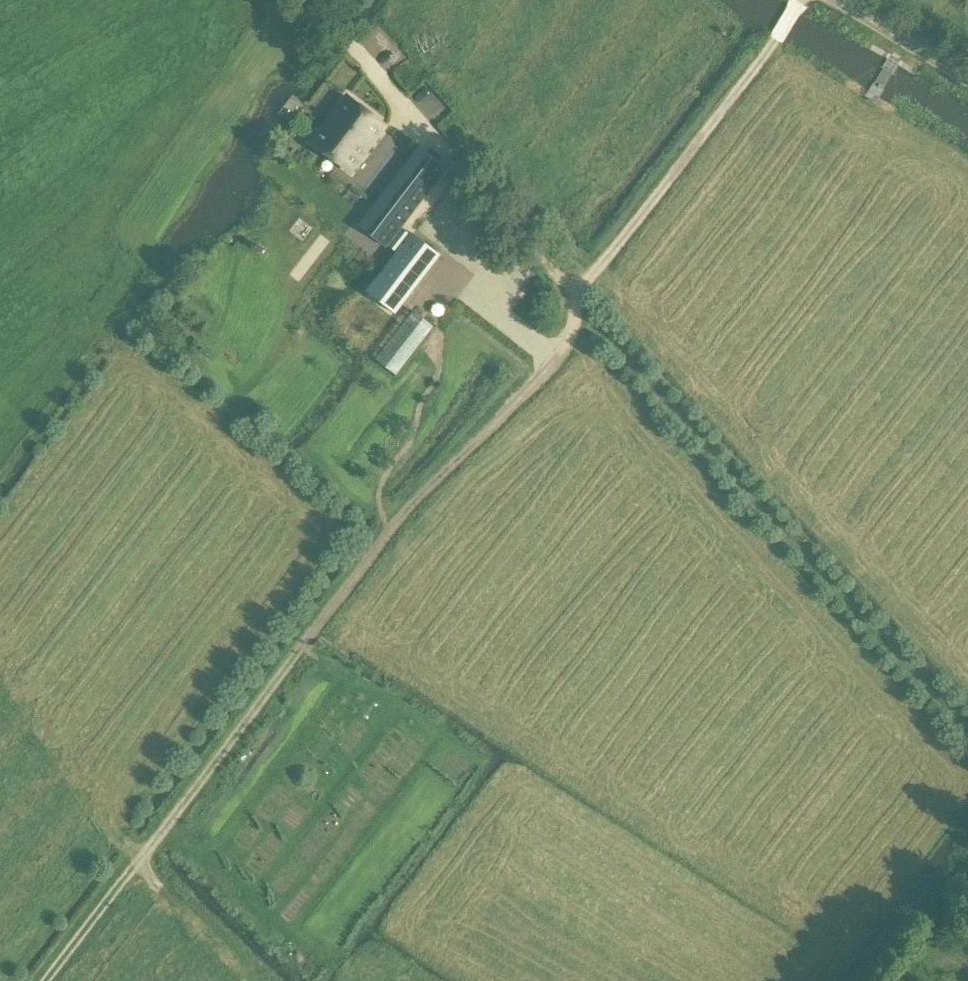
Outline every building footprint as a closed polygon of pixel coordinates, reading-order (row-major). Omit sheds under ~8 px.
[(350,171),(385,127),(348,97),(312,142),(350,171)] [(419,149),(402,171),(430,192),(447,170),(419,149)] [(374,206),(359,226),(387,248),(391,242),(402,228),(374,206)] [(402,228),(391,242),(401,250),(412,236),(402,228)] [(401,250),(368,292),(396,314),(441,255),(414,233),(412,236),(401,250)]
